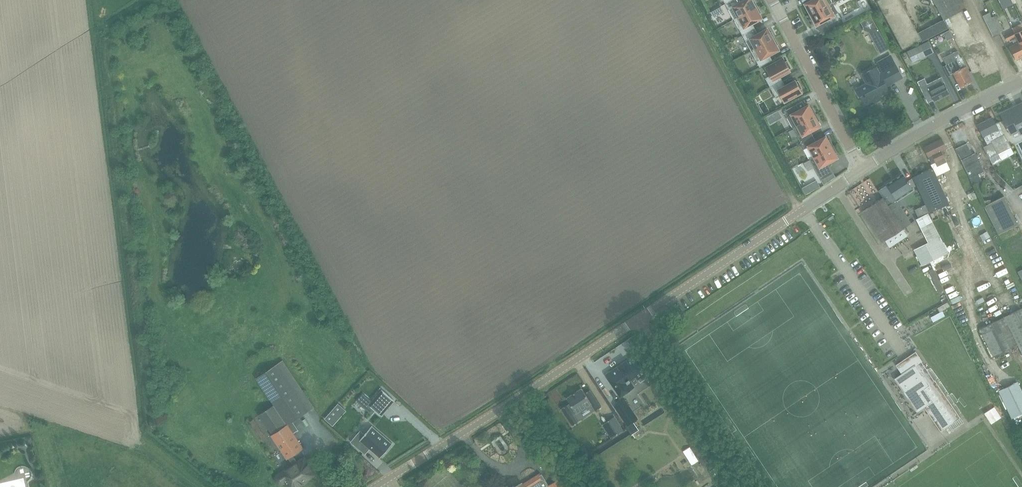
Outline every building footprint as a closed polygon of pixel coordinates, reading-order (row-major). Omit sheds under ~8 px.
[(734,20),(757,7),(754,1),(752,2),(751,0),(745,0),(740,2),(739,0),(732,0),(725,4),(734,20)] [(805,4),(810,14),(833,3),(831,0),(812,0),(805,4)] [(877,1),(902,50),(921,40),(922,42),(948,28),(944,20),(918,34),(900,0),(878,0),(877,1)] [(944,20),(961,11),(956,0),(933,0),(944,20)] [(833,3),(810,14),(816,25),(817,24),(825,20),(828,25),(841,19),(838,12),(833,3)] [(734,20),(742,35),(755,29),(752,23),(761,18),(759,14),(761,13),(757,7),(734,20)] [(989,12),(988,13),(999,35),(1000,34),(999,32),(1003,30),(994,11),(991,12),(993,17),(992,17),(989,12)] [(982,15),(993,37),(999,35),(988,13),(982,15)] [(871,16),(860,22),(863,28),(863,29),(864,30),(869,32),(874,41),(882,36),(871,16)] [(950,31),(958,48),(969,42),(975,53),(972,55),(983,76),(997,69),(986,48),(980,51),(975,40),(976,39),(967,22),(950,31)] [(1011,27),(1013,31),(1014,32),(1021,49),(1021,28),(1019,29),(1017,24),(1011,27)] [(742,35),(751,51),(774,38),(771,32),(769,33),(767,29),(758,34),(755,29),(742,35)] [(949,30),(943,33),(947,40),(953,37),(949,30)] [(1006,36),(1009,41),(1012,39),(1015,44),(1009,47),(1011,51),(1016,60),(1021,57),(1021,49),(1014,32),(1006,36)] [(751,51),(759,67),(772,61),(769,55),(778,50),(776,46),(778,45),(774,38),(751,51)] [(928,41),(906,51),(912,62),(933,52),(928,41)] [(946,65),(943,67),(949,77),(954,74),(956,79),(960,87),(972,82),(968,74),(970,73),(966,66),(962,57),(961,58),(958,51),(951,55),(954,61),(946,65)] [(865,84),(857,89),(866,107),(875,102),(873,99),(888,91),(886,87),(902,78),(889,55),(876,62),(879,68),(878,69),(876,66),(860,75),(866,84),(865,84)] [(770,88),(782,81),(780,76),(789,71),(789,69),(791,68),(787,61),(785,62),(783,59),(765,69),(769,76),(765,78),(770,88)] [(924,79),(918,82),(928,102),(933,99),(934,100),(949,93),(944,84),(941,78),(932,82),(933,84),(928,87),(924,79)] [(783,102),(801,93),(800,89),(802,88),(798,81),(796,82),(795,81),(785,86),(782,81),(770,88),(775,97),(780,95),(783,102)] [(1021,135),(1021,103),(1002,113),(999,115),(1009,135),(1018,131),(1021,135)] [(796,104),(783,111),(792,127),(816,114),(813,108),(811,109),(808,105),(799,110),(796,104)] [(816,114),(792,127),(801,143),(813,136),(810,131),(820,126),(818,122),(819,121),(816,114)] [(1010,147),(1003,131),(998,122),(995,124),(992,118),(978,125),(979,128),(987,145),(983,147),(988,158),(1010,147)] [(813,136),(801,143),(804,149),(808,147),(813,156),(814,156),(833,146),(830,140),(828,141),(826,136),(816,142),(813,136)] [(946,148),(942,139),(923,147),(931,164),(935,162),(937,167),(946,162),(941,151),(946,148)] [(978,174),(982,173),(985,171),(976,153),(971,155),(966,145),(956,149),(973,185),(982,181),(978,174)] [(813,156),(809,158),(821,180),(833,173),(828,163),(837,158),(835,153),(836,152),(833,146),(814,156),(813,156)] [(933,168),(913,177),(929,212),(934,210),(948,204),(933,168)] [(883,198),(861,212),(881,243),(912,223),(897,200),(913,190),(908,183),(909,183),(907,180),(907,181),(902,174),(887,184),(887,185),(878,191),(883,197),(883,198)] [(810,184),(802,188),(805,194),(813,190),(810,184)] [(1018,225),(1004,197),(985,206),(998,235),(1001,234),(1003,239),(1013,234),(1011,229),(1018,225)] [(948,253),(928,213),(916,220),(927,243),(914,250),(922,266),(948,253)] [(986,232),(980,235),(983,240),(990,237),(986,232)] [(944,290),(933,268),(928,270),(939,293),(944,290)] [(912,279),(918,292),(925,288),(918,276),(912,279)] [(862,310),(857,302),(848,307),(854,316),(862,310)] [(979,329),(992,357),(1017,345),(1021,356),(1021,308),(979,329)] [(936,313),(938,318),(950,314),(948,309),(936,313)] [(878,349),(886,365),(895,360),(887,345),(878,349)] [(902,374),(895,379),(908,399),(915,394),(940,431),(960,418),(935,380),(934,380),(921,362),(922,361),(915,352),(895,365),(902,374)] [(619,367),(611,373),(615,379),(611,382),(620,396),(633,387),(629,382),(630,381),(644,371),(635,356),(627,362),(626,361),(618,366),(619,367)] [(271,436),(287,459),(288,458),(293,455),(304,448),(294,433),(298,430),(293,422),(314,408),(283,360),(256,378),(274,406),(259,416),(272,435),(271,436)] [(999,391),(1012,418),(1021,413),(1021,391),(1018,382),(999,391)] [(582,388),(566,398),(570,403),(561,409),(572,425),(581,420),(577,413),(591,404),(595,410),(601,407),(590,390),(585,393),(582,388)] [(363,395),(358,401),(372,413),(375,410),(381,415),(394,400),(382,390),(381,390),(371,402),(363,395)] [(625,400),(615,406),(628,425),(633,421),(637,418),(625,400)] [(337,403),(324,418),(332,425),(345,411),(337,403)] [(623,430),(614,416),(602,424),(611,437),(623,430)] [(360,431),(351,442),(365,454),(369,448),(380,457),(379,458),(380,458),(393,443),(392,443),(391,444),(372,427),(373,426),(372,426),(364,435),(360,431)] [(500,459),(508,453),(499,441),(491,447),(500,459)] [(288,458),(293,465),(277,475),(276,478),(276,480),(278,482),(280,483),(282,483),(284,482),(288,486),(298,486),(303,483),(301,481),(305,478),(306,479),(315,474),(304,458),(297,462),(293,455),(288,458)] [(538,474),(522,484),(522,483),(515,486),(548,486),(549,486),(563,486),(558,480),(549,486),(541,474),(539,476),(538,474)]
